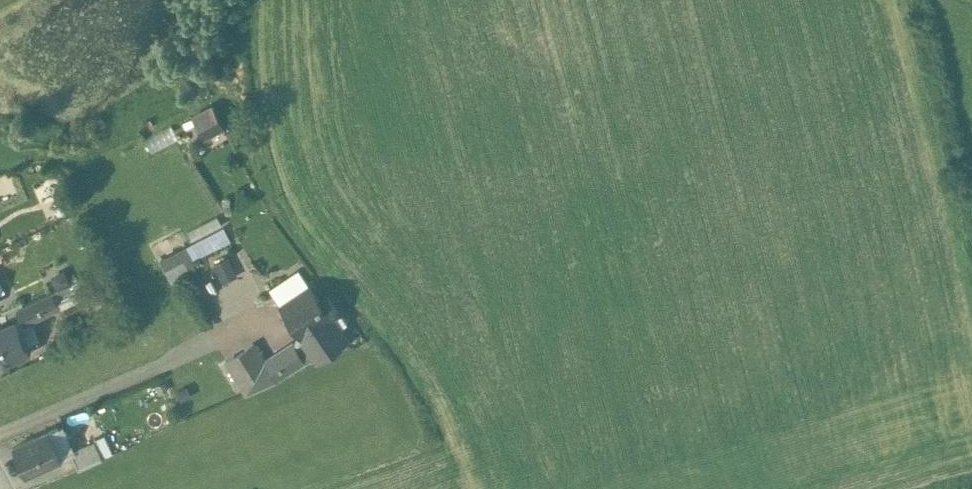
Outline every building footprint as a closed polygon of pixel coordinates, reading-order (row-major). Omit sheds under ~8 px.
[(213,106),(193,116),(204,138),(224,127),(213,106)] [(171,123),(144,138),(153,153),(179,139),(171,123)] [(186,246),(160,260),(172,281),(197,268),(186,246)] [(228,257),(215,263),(221,276),(234,270),(228,257)] [(321,301),(299,268),(270,287),(283,308),(282,315),(286,320),(293,322),(306,341),(297,347),(293,342),(265,360),(264,361),(276,379),(315,354),(319,360),(346,340),(330,316),(338,311),(328,296),(321,301)] [(51,291),(18,306),(24,319),(57,304),(51,291)] [(0,328),(0,365),(6,362),(6,360),(30,349),(17,320),(0,328)] [(253,342),(226,359),(247,392),(276,379),(264,361),(265,360),(253,342)] [(186,387),(179,390),(182,399),(190,396),(186,387)] [(66,442),(59,427),(50,431),(56,446),(66,442)] [(50,431),(14,446),(26,474),(62,459),(56,446),(50,431)] [(96,441),(72,452),(79,468),(102,458),(96,441)]
